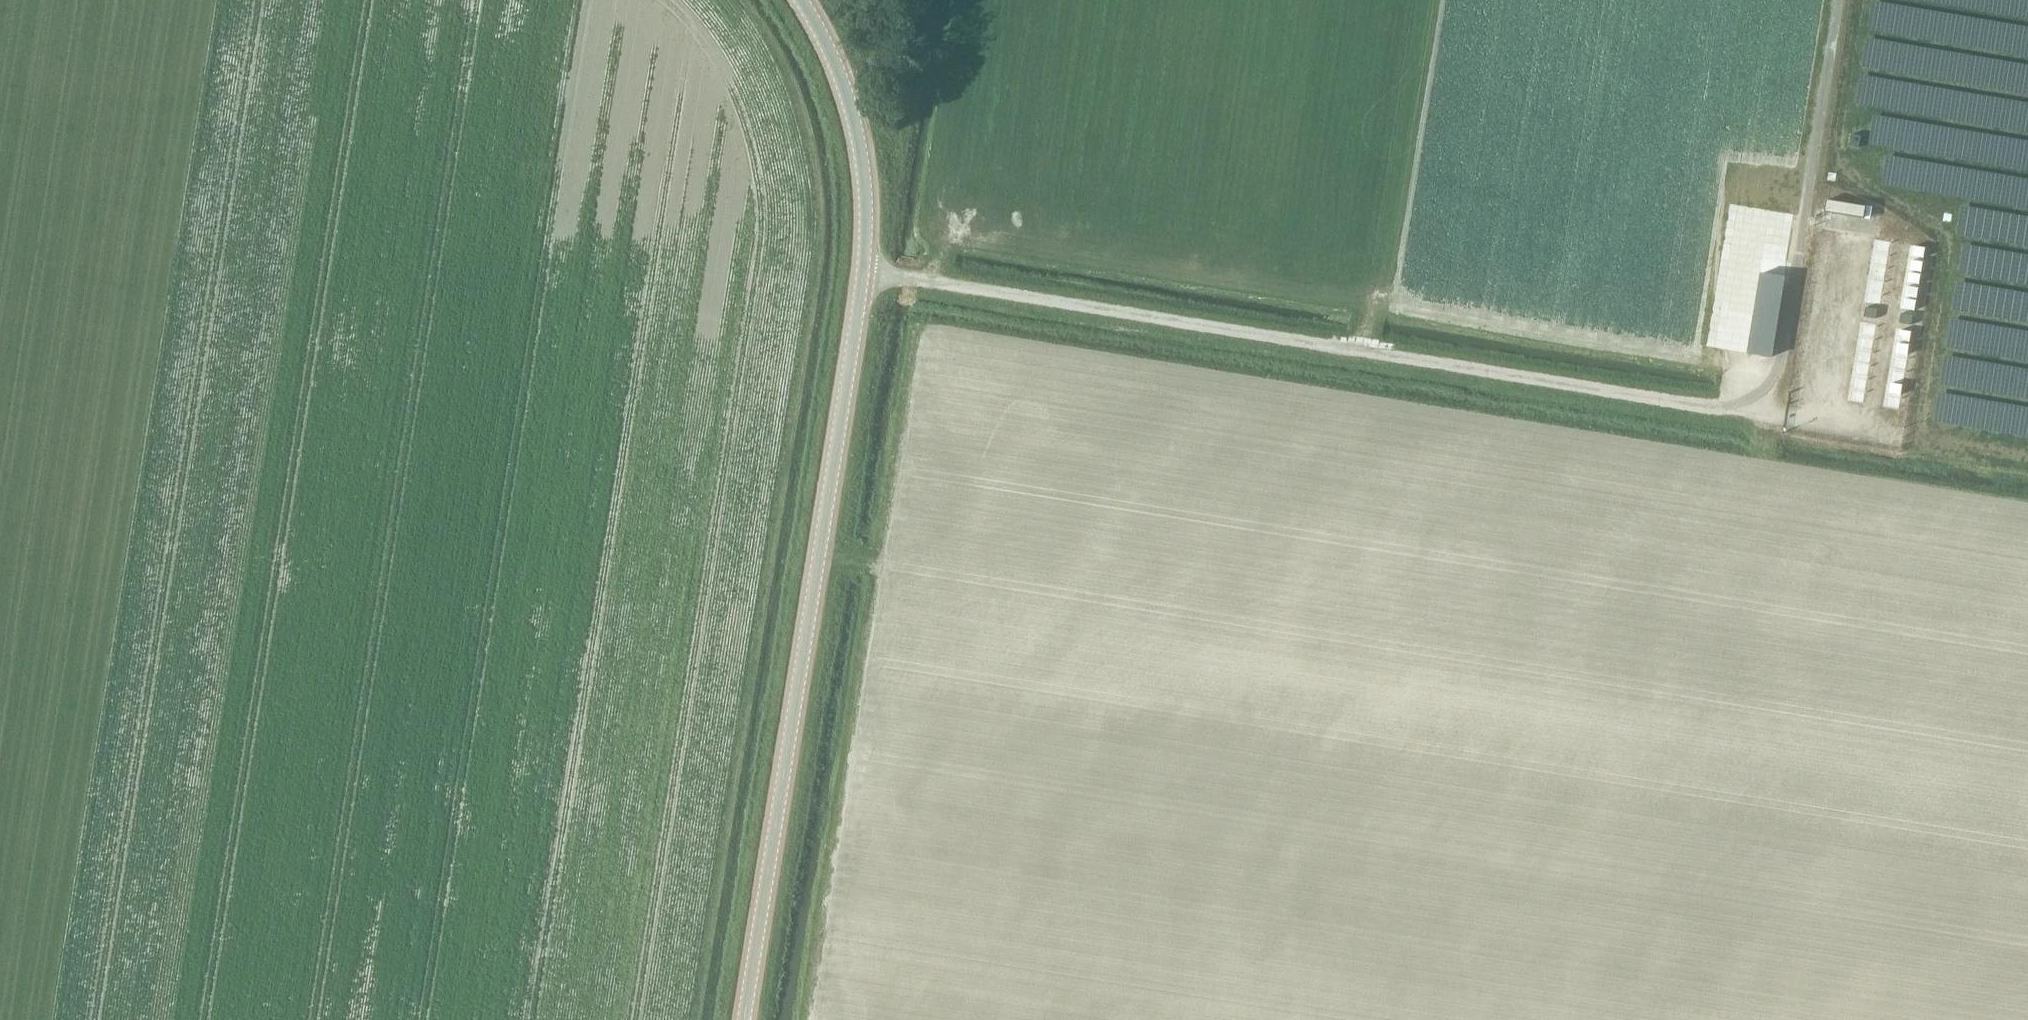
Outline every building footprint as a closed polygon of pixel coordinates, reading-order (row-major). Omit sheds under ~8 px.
[(1825,201),(1823,212),(1863,219),(1865,207),(1825,201)] [(1748,353),(1748,354),(1758,356),(1769,358),(1782,277),(1771,275),(1760,273),(1749,347),(1748,353)]
